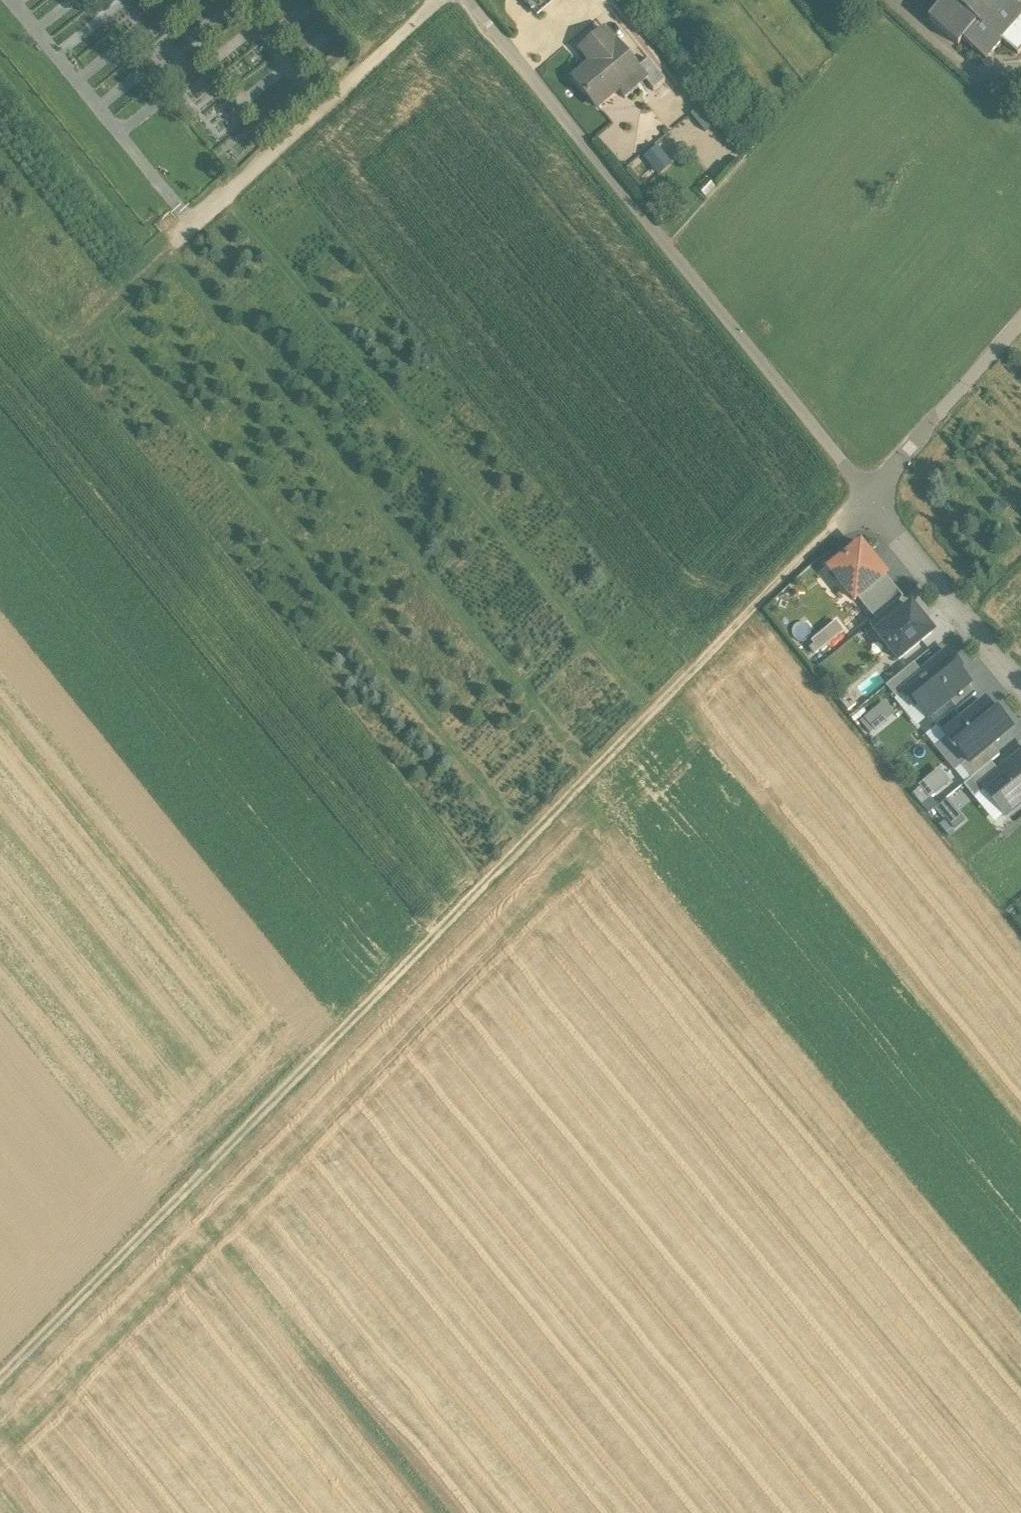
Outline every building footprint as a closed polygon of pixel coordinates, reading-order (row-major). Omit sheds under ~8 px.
[(531,2),(541,14),(558,0),(533,0),(531,2)] [(928,19),(958,45),(962,41),(974,51),(979,44),(991,54),(1001,42),(1017,56),(1020,52),(1020,0),(1007,0),(982,28),(983,28),(982,29),(949,0),(945,0),(928,19)] [(982,29),(983,28),(982,28),(1007,0),(949,0),(982,29)] [(614,43),(604,31),(581,51),(591,64),(573,79),(588,98),(588,97),(598,109),(640,75),(641,74),(638,70),(615,42),(614,43)] [(648,61),(638,70),(641,74),(640,75),(653,91),(665,82),(648,61)] [(700,106),(690,114),(704,131),(714,123),(700,106)] [(643,156),(660,173),(673,160),(656,143),(643,156)] [(884,574),(860,546),(830,572),(854,600),(857,597),(884,574)] [(903,597),(884,574),(857,597),(876,620),(897,602),(903,597)] [(905,612),(897,602),(876,620),(870,624),(878,634),(905,612)] [(905,612),(878,634),(900,660),(932,633),(910,607),(905,612)] [(922,675),(901,692),(924,720),(949,700),(968,685),(971,682),(948,654),(922,675)] [(922,675),(914,665),(887,686),(895,696),(901,692),(922,675)] [(975,695),(968,685),(949,700),(957,710),(975,695)] [(871,733),(897,713),(886,699),(860,719),(871,733)] [(1010,733),(985,703),(962,722),(945,736),(969,766),(991,749),(1010,733)] [(938,727),(945,736),(962,722),(955,713),(938,727)] [(998,757),(991,749),(965,771),(972,779),(990,764),(998,757)] [(999,774),(982,789),(984,791),(1006,817),(1020,805),(1020,756),(999,774)] [(999,774),(990,764),(964,786),(975,799),(984,791),(982,789),(999,774)] [(940,767),(912,790),(924,804),(952,782),(940,767)] [(937,806),(952,828),(964,821),(948,798),(937,806)]
